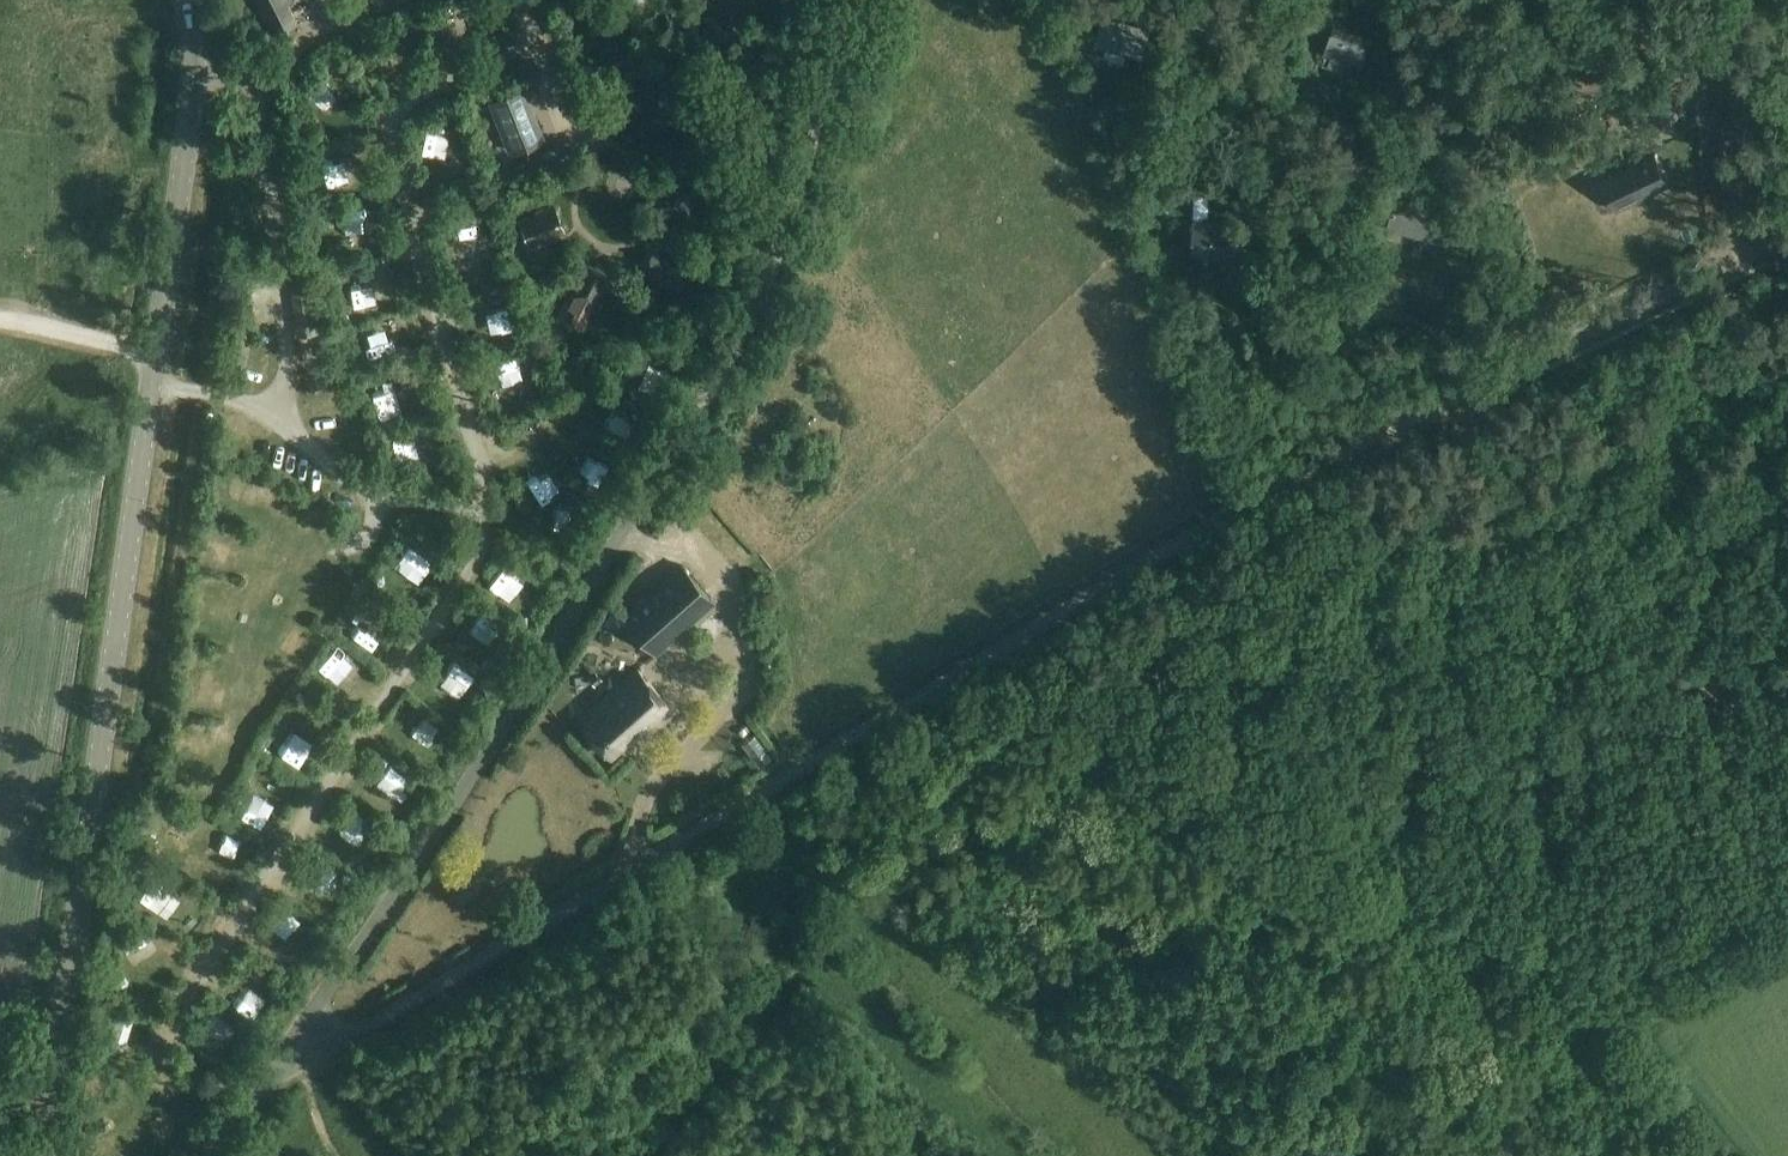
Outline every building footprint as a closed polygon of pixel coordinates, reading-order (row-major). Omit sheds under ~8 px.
[(292,0),(253,0),(270,36),(297,23),(288,4),(293,1),(292,0)] [(1140,56),(1147,29),(1111,20),(1100,17),(1093,46),(1104,48),(1140,56)] [(1361,66),(1371,40),(1335,26),(1325,53),(1361,66)] [(524,89),(489,102),(508,150),(543,137),(524,89)] [(1655,152),(1601,178),(1601,180),(1604,179),(1618,207),(1615,208),(1616,210),(1671,183),(1670,182),(1668,183),(1654,154),(1656,153),(1655,152)] [(693,173),(668,186),(678,205),(703,193),(693,173)] [(1444,243),(1452,213),(1396,197),(1388,227),(1444,243)] [(337,211),(336,236),(363,237),(363,212),(337,211)] [(485,244),(482,219),(460,223),(464,247),(485,244)] [(553,219),(525,229),(532,250),(560,240),(553,219)] [(1194,225),(1193,250),(1250,251),(1251,226),(1194,225)] [(656,252),(643,269),(666,286),(679,269),(656,252)] [(592,269),(578,293),(596,304),(597,304),(612,280),(592,269)] [(368,305),(390,297),(385,282),(363,291),(368,305)] [(583,329),(596,304),(578,293),(575,292),(568,308),(574,311),(569,322),(583,329)] [(494,311),(504,338),(530,328),(519,301),(494,311)] [(535,360),(513,369),(524,394),(546,385),(535,360)] [(396,392),(422,385),(415,361),(389,368),(396,392)] [(412,543),(402,559),(433,578),(443,561),(412,543)] [(652,650),(711,597),(682,565),(623,617),(652,650)] [(491,581),(503,598),(524,584),(512,567),(491,581)] [(370,626),(361,640),(383,653),(391,640),(370,626)] [(453,659),(446,695),(469,699),(477,664),(453,659)] [(644,736),(674,710),(637,669),(585,715),(591,721),(584,727),(610,755),(639,729),(644,736)] [(595,685),(602,679),(596,672),(589,678),(595,685)] [(434,734),(442,723),(426,709),(417,720),(434,734)] [(286,756),(310,766),(319,746),(295,736),(286,756)] [(394,791),(409,771),(389,756),(374,776),(394,791)] [(260,795),(253,805),(273,816),(280,806),(260,795)] [(249,808),(246,819),(270,826),(273,815),(249,808)] [(347,836),(340,851),(358,858),(364,843),(347,836)] [(329,890),(343,872),(322,856),(308,874),(329,890)] [(276,1000),(285,981),(262,969),(252,988),(276,1000)] [(221,1013),(202,1042),(225,1057),(244,1028),(221,1013)]
